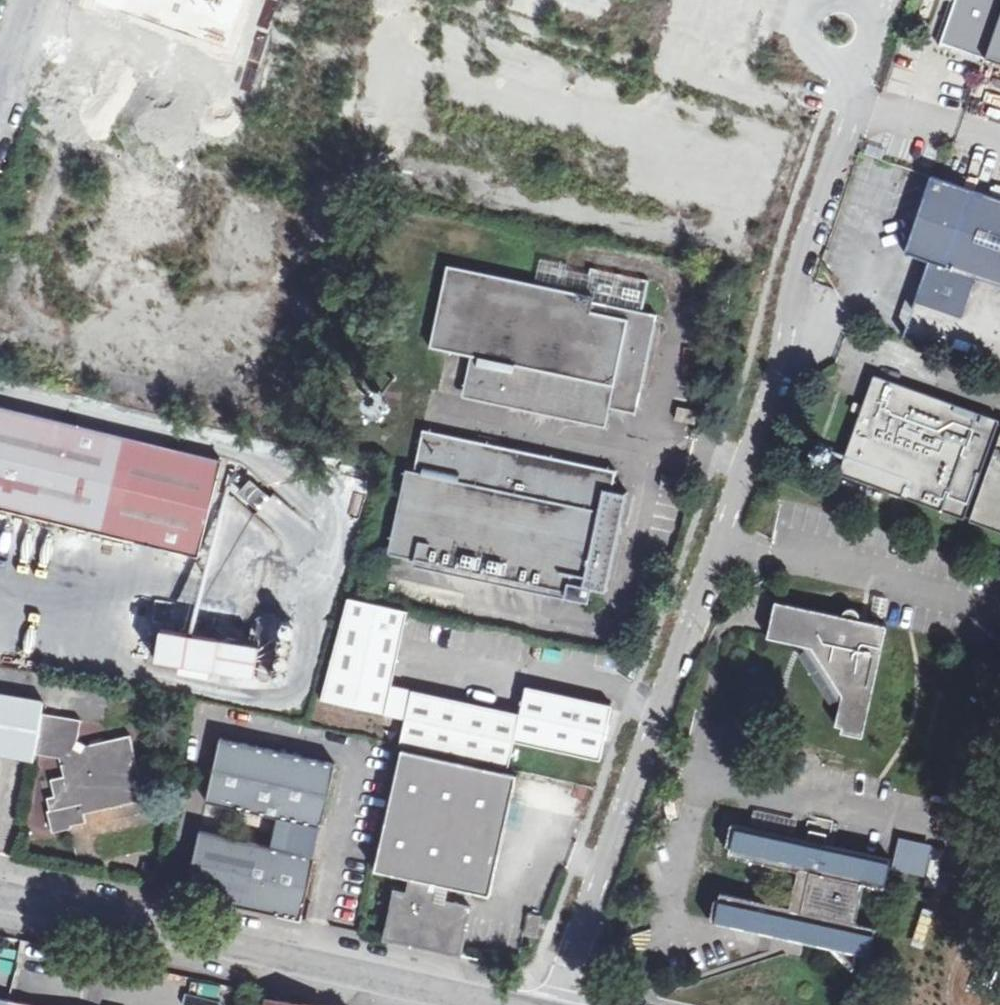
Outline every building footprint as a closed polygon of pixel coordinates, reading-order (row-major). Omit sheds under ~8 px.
[(95,3),(227,48),(244,0),(96,0),(95,3)] [(939,44),(999,65),(999,0),(955,0),(939,44)] [(928,179),(902,256),(927,264),(913,304),(960,319),(973,279),(999,288),(999,203),(928,179)] [(605,430),(609,411),(611,403),(619,406),(633,396),(635,388),(641,390),(657,319),(643,316),(594,305),(595,300),(585,298),(480,276),(477,290),(444,283),(429,350),(471,358),(464,393),(479,397),(478,403),(605,430)] [(872,379),(837,477),(963,523),(999,424),(872,379)] [(636,416),(641,390),(635,388),(633,396),(619,406),(611,403),(609,411),(636,416)] [(142,541),(164,444),(0,405),(0,508),(142,541)] [(699,413),(680,409),(677,423),(696,426),(699,413)] [(968,524),(999,536),(999,434),(968,524)] [(610,502),(612,493),(616,473),(438,436),(437,441),(422,439),(415,473),(406,471),(392,539),(407,542),(403,560),(565,594),(564,601),(588,606),(592,591),(605,594),(621,524),(617,522),(619,513),(610,502)] [(164,444),(142,541),(198,554),(221,459),(164,444)] [(235,493),(255,510),(267,496),(247,479),(235,493)] [(627,497),(612,493),(610,502),(619,513),(617,522),(621,524),(627,497)] [(409,611),(347,598),(321,700),(405,718),(400,745),(508,769),(514,741),(600,760),(612,706),(526,688),(520,715),(392,685),(409,611)] [(842,620),(775,605),(796,637),(805,640),(803,647),(840,704),(835,727),(840,729),(839,735),(861,739),(885,628),(856,623),(857,621),(857,619),(856,616),(855,614),(852,612),(849,612),(846,612),(844,614),(842,616),(842,619),(842,620)] [(252,643),(160,628),(155,658),(247,675),(252,643)] [(38,754),(45,713),(47,702),(0,694),(0,754),(37,760),(38,754)] [(45,713),(38,754),(63,758),(67,777),(55,780),(59,796),(50,799),(54,813),(52,813),(58,836),(76,834),(75,829),(91,826),(89,816),(114,810),(149,802),(132,737),(85,747),(84,752),(78,750),(83,720),(45,713)] [(208,798),(286,816),(316,822),(321,823),(335,760),(221,734),(213,771),(208,798)] [(518,774),(400,749),(374,868),(411,876),(409,890),(396,888),(387,934),(434,944),(462,951),(472,902),(438,895),(441,883),(493,892),(518,774)] [(310,851),(316,822),(286,816),(280,845),(310,851)] [(717,924),(798,942),(801,930),(815,933),(832,950),(855,975),(860,956),(871,959),(878,929),(859,924),(867,885),(887,890),(894,861),(828,844),(829,837),(813,833),(810,841),(738,826),(732,856),(801,872),(792,909),(724,895),(717,924)] [(314,852),(310,851),(280,845),(200,828),(186,891),(303,916),(308,885),(314,852)] [(798,942),(832,950),(815,933),(801,930),(798,942)] [(11,996),(0,994),(0,1004),(9,1004),(11,996)] [(11,996),(9,1004),(53,1004),(11,996)]
